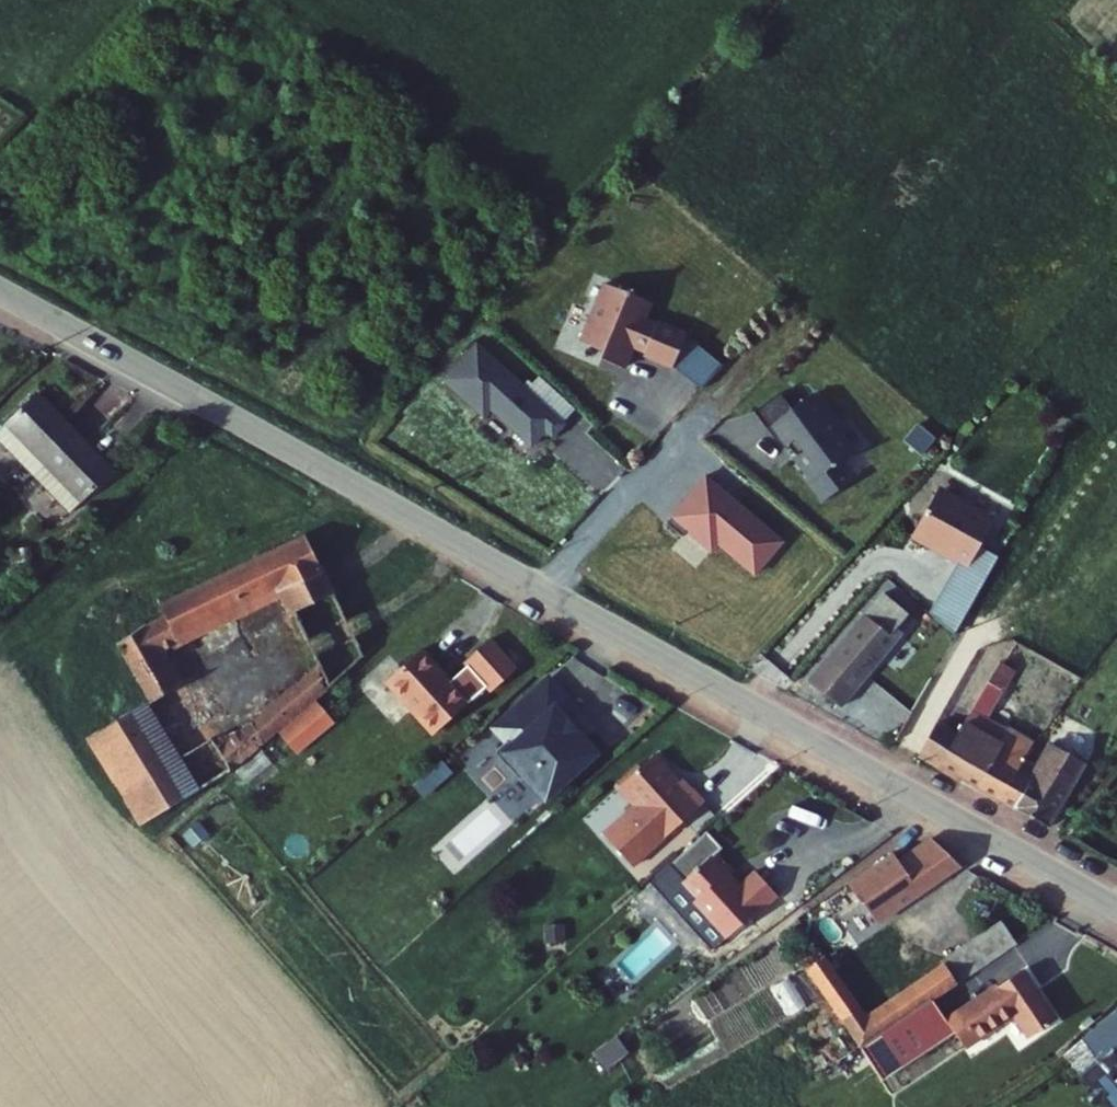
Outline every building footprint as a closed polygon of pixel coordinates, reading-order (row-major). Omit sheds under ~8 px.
[(658,294),(613,275),(588,334),(611,343),(608,350),(631,360),(641,334),(654,339),(651,346),(680,358),(693,327),(664,315),(661,321),(649,316),(658,294)] [(573,417),(485,337),(452,373),(492,410),(499,402),(540,439),(554,424),(561,430),(573,417)] [(43,379),(12,408),(48,445),(86,483),(116,457),(43,379)] [(773,414),(796,397),(784,381),(761,398),(773,414)] [(823,394),(814,384),(796,397),(773,414),(789,435),(793,433),(815,462),(809,466),(827,490),(851,472),(837,454),(856,440),(839,417),(843,414),(826,392),(823,394)] [(0,417),(0,423),(35,458),(48,445),(12,408),(0,417)] [(48,445),(35,458),(70,497),(86,483),(48,445)] [(790,531),(713,465),(699,481),(700,482),(694,489),(697,491),(691,498),(689,496),(675,512),(691,525),(696,520),(719,539),(726,532),(763,563),(790,531)] [(972,499),(946,485),(923,526),(979,556),(1004,511),(974,495),(972,499)] [(343,568),(314,508),(149,588),(139,569),(107,586),(156,676),(95,713),(151,802),(231,756),(335,664),(323,638),(237,713),(184,620),(289,569),(299,589),(343,568)] [(923,609),(894,586),(827,668),(861,695),(917,627),(911,623),(923,609)] [(462,657),(432,625),(398,657),(446,709),(498,661),(503,666),(528,644),(500,615),(476,637),(479,641),(462,657)] [(330,653),(341,671),(364,657),(353,639),(330,653)] [(951,757),(1011,791),(1033,751),(1043,736),(997,710),(1027,658),(1012,648),(968,726),(951,757)] [(585,681),(557,651),(503,701),(516,714),(505,725),(531,753),(536,748),(557,771),(605,726),(573,692),(585,681)] [(982,666),(968,659),(956,679),(951,690),(965,698),(982,666)] [(956,679),(942,671),(908,732),(937,750),(956,718),(941,709),(951,690),(956,679)] [(937,750),(951,757),(968,726),(956,718),(937,750)] [(693,771),(658,736),(623,769),(639,786),(608,814),(638,847),(710,780),(696,768),(693,771)] [(1011,791),(1062,820),(1098,755),(1063,736),(1050,760),(1033,751),(1011,791)] [(453,738),(428,760),(436,768),(460,746),(453,738)] [(693,830),(708,845),(691,861),(706,877),(702,881),(720,899),(720,905),(730,916),(736,916),(760,893),(762,895),(786,872),(763,849),(747,864),(743,864),(735,855),(741,849),(723,830),(728,826),(713,810),(693,830)] [(900,833),(857,863),(863,877),(820,906),(833,924),(840,935),(939,865),(958,837),(930,817),(909,839),(900,833)] [(992,900),(945,939),(962,962),(1012,924),(992,900)] [(833,924),(807,944),(864,1024),(868,1021),(892,1006),(871,978),(840,935),(833,924)] [(941,933),(871,978),(892,1006),(940,976),(962,962),(945,939),(941,933)] [(953,995),(940,976),(892,1006),(868,1021),(889,1052),(960,1011),(969,1021),(1021,989),(1037,1012),(1062,997),(1030,948),(953,995)] [(725,1015),(739,1041),(789,1013),(774,987),(725,1015)] [(1106,1026),(1099,1017),(1066,1045),(1079,1066),(1115,1040),(1106,1026)] [(1106,1026),(1115,1040),(1079,1066),(1107,1106),(1116,1106),(1116,1018),(1106,1026)] [(828,1032),(795,1056),(807,1074),(841,1050),(828,1032)] [(593,1051),(604,1068),(628,1052),(616,1035),(593,1051)]
